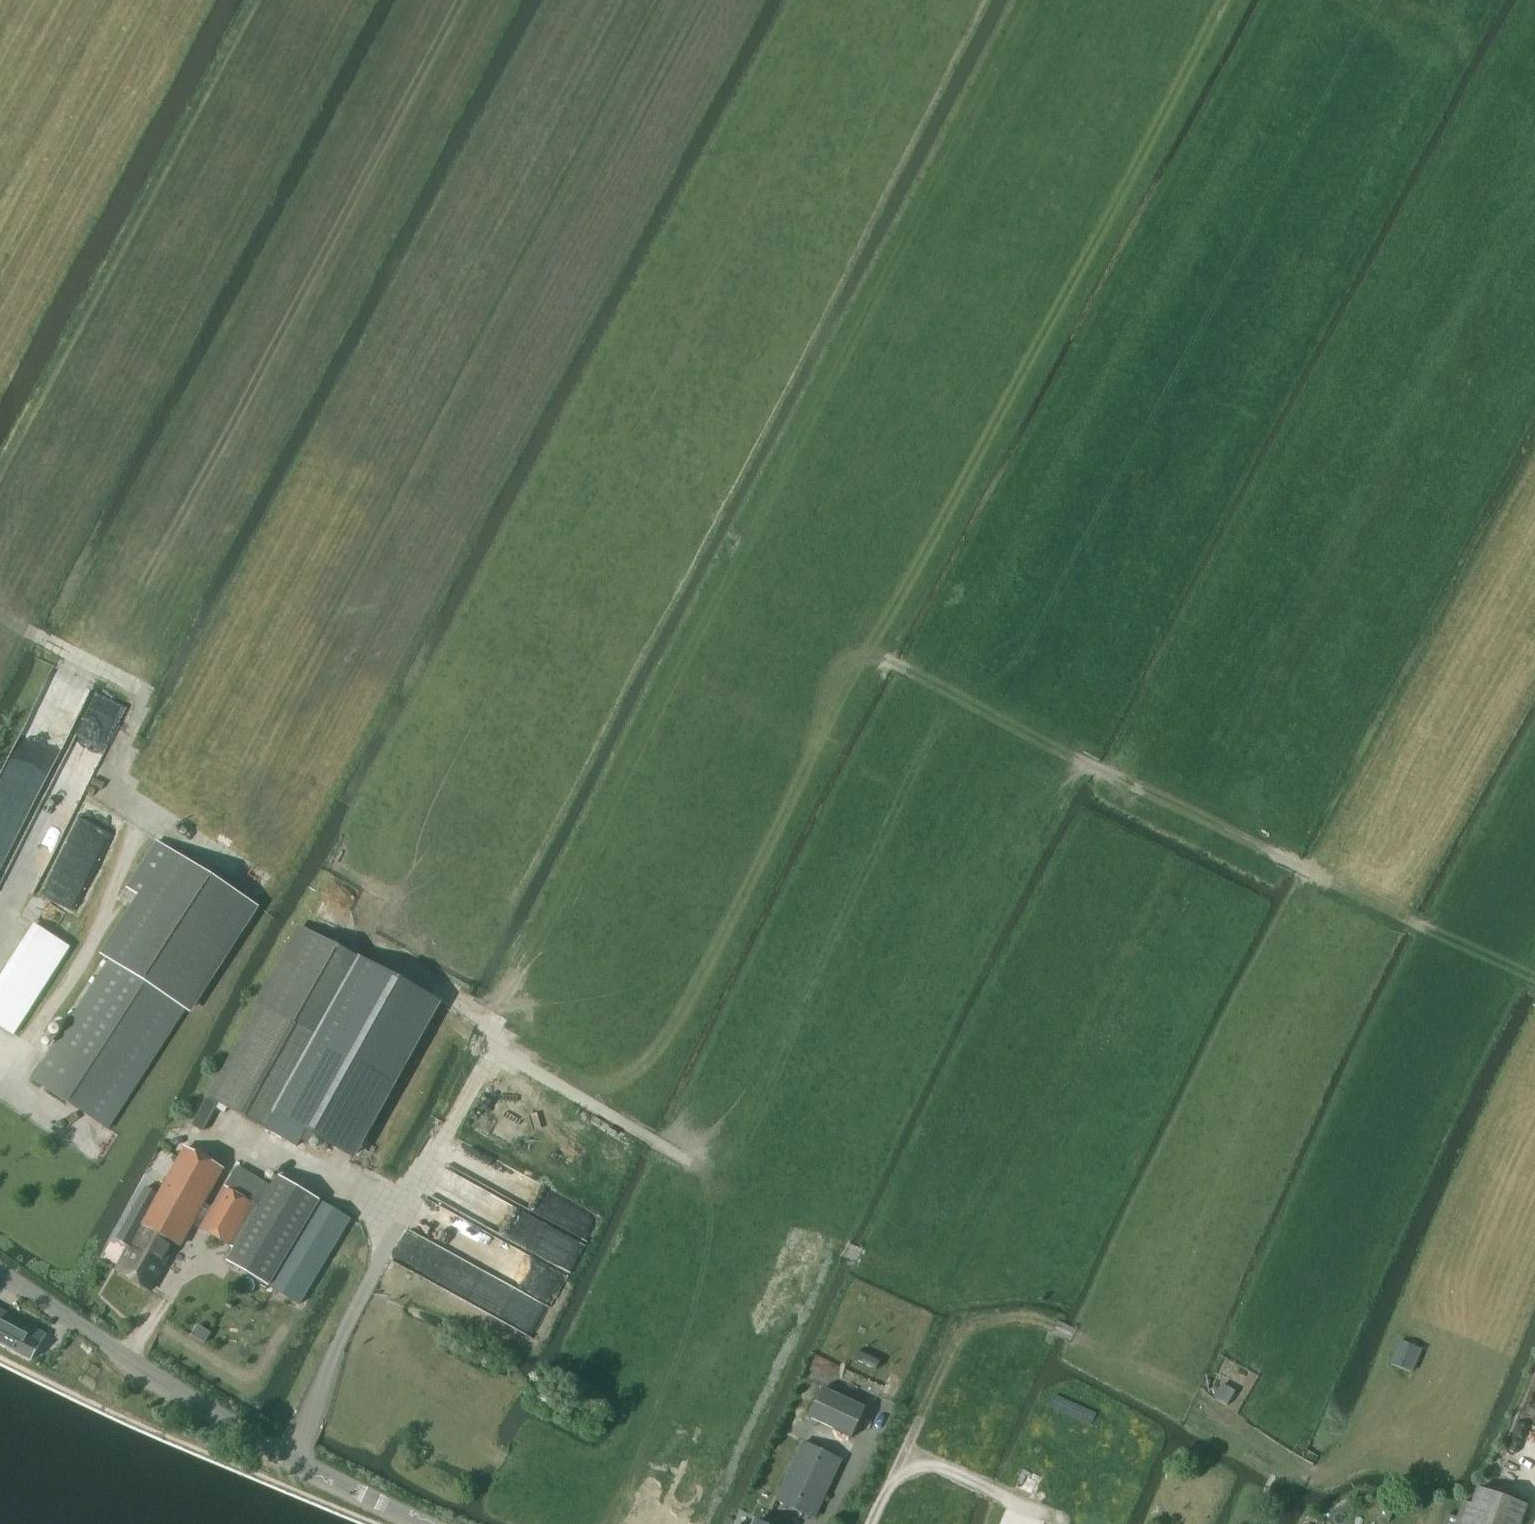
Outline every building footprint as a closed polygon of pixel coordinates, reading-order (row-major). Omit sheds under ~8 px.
[(110,960),(33,1080),(108,1129),(255,906),(157,842),(127,888),(142,898),(104,957),(110,960)] [(303,928),(209,1098),(296,1147),(305,1131),(352,1157),(438,1003),(356,958),(303,928)] [(0,980),(0,1026),(14,1035),(42,991),(7,969),(0,980)] [(126,1223),(117,1241),(129,1247),(117,1270),(151,1291),(173,1251),(176,1246),(179,1247),(191,1225),(231,1248),(263,1193),(266,1188),(236,1170),(212,1211),(202,1206),(222,1169),(188,1150),(161,1198),(145,1189),(126,1223)] [(235,1250),(228,1262),(269,1287),(320,1201),(279,1177),(267,1196),(263,1193),(231,1248),(235,1250)] [(320,1201),(269,1287),(299,1305),(351,1220),(320,1201)] [(0,1311),(0,1344),(31,1361),(46,1335),(0,1311)] [(866,1410),(822,1389),(809,1418),(853,1439),(866,1410)] [(776,1501),(814,1519),(841,1461),(803,1443),(776,1501)] [(1472,1505),(1464,1502),(1458,1518),(1448,1514),(1444,1523),(1521,1523),(1527,1507),(1478,1489),(1472,1505)]
